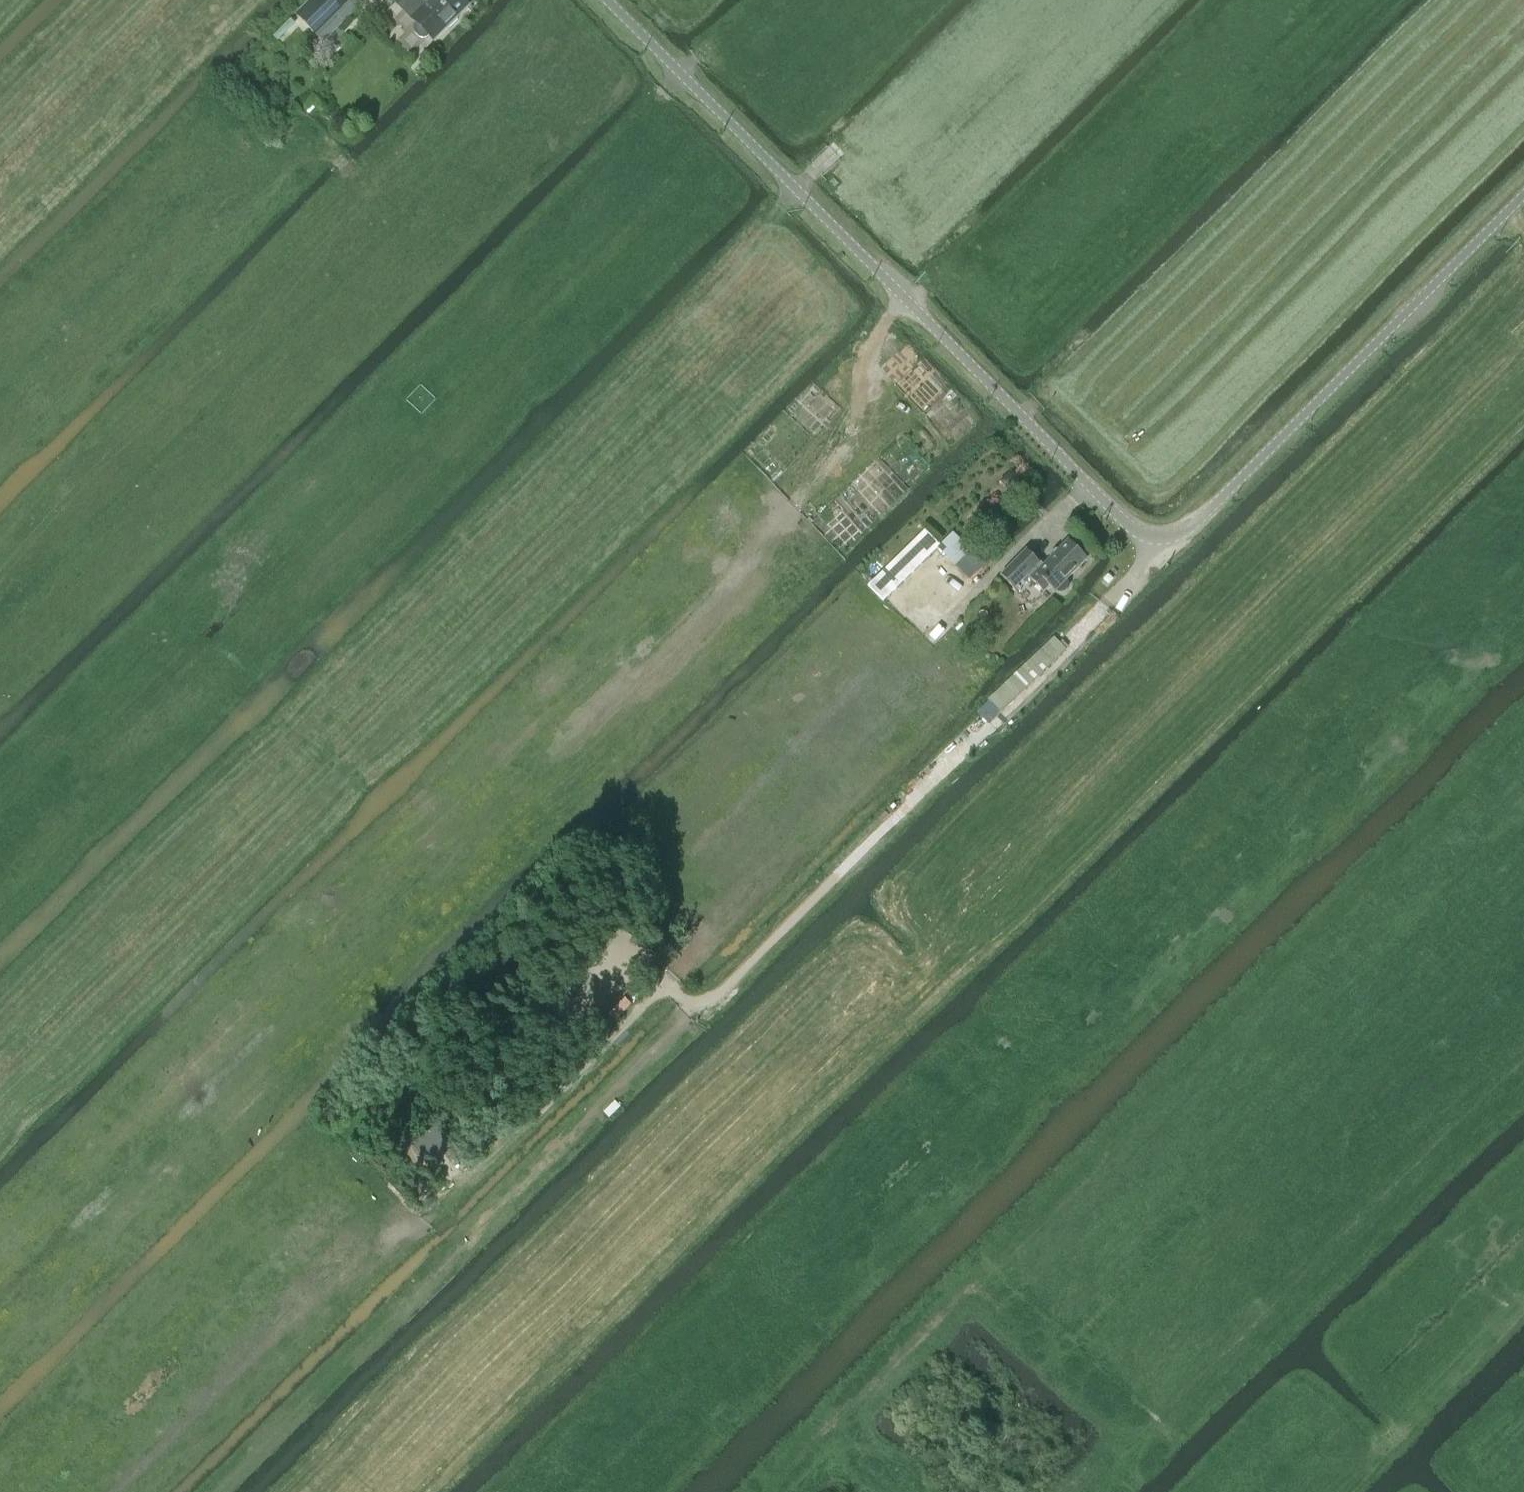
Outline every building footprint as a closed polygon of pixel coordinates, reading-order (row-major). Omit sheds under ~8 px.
[(316,35),(351,0),(309,0),(295,15),(316,35)] [(434,41),(447,27),(449,29),(458,20),(456,18),(468,6),(462,0),(393,0),(400,7),(402,5),(414,17),(412,19),(416,22),(414,25),(413,29),(413,32),(416,35),(419,38),(424,39),(427,38),(429,36),(434,41)] [(1069,584),(1067,581),(1088,559),(1069,541),(1044,567),(1026,549),(1000,576),(1015,591),(1028,578),(1044,593),(1049,588),(1055,594),(1057,591),(1060,593),(1065,593),(1068,588),(1069,584)] [(1016,699),(1061,655),(1066,650),(1053,637),(1003,686),(1016,699)]
